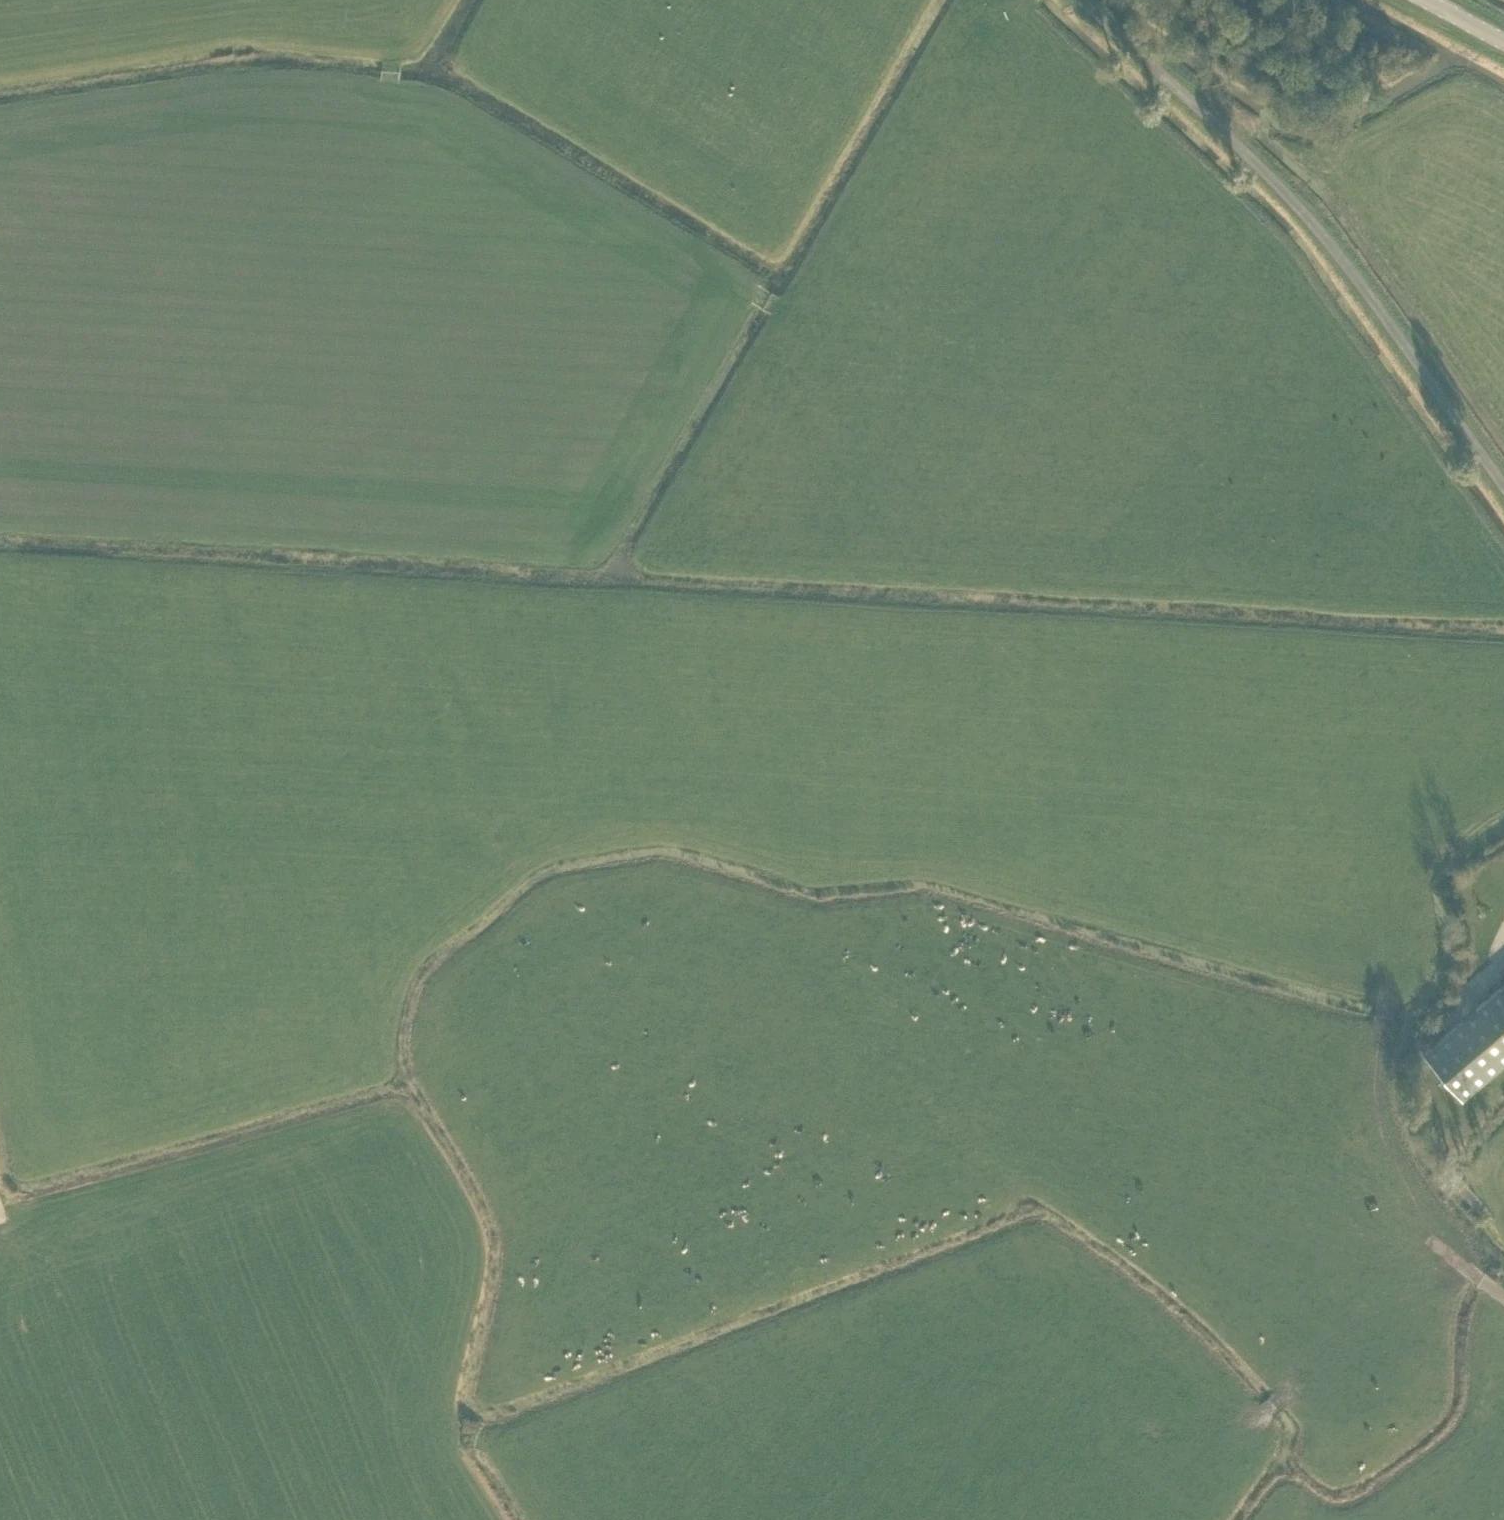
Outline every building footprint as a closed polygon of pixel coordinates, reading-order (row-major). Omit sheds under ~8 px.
[(1503,1061),(1503,982),(1423,1050),(1462,1096),(1503,1061)]
